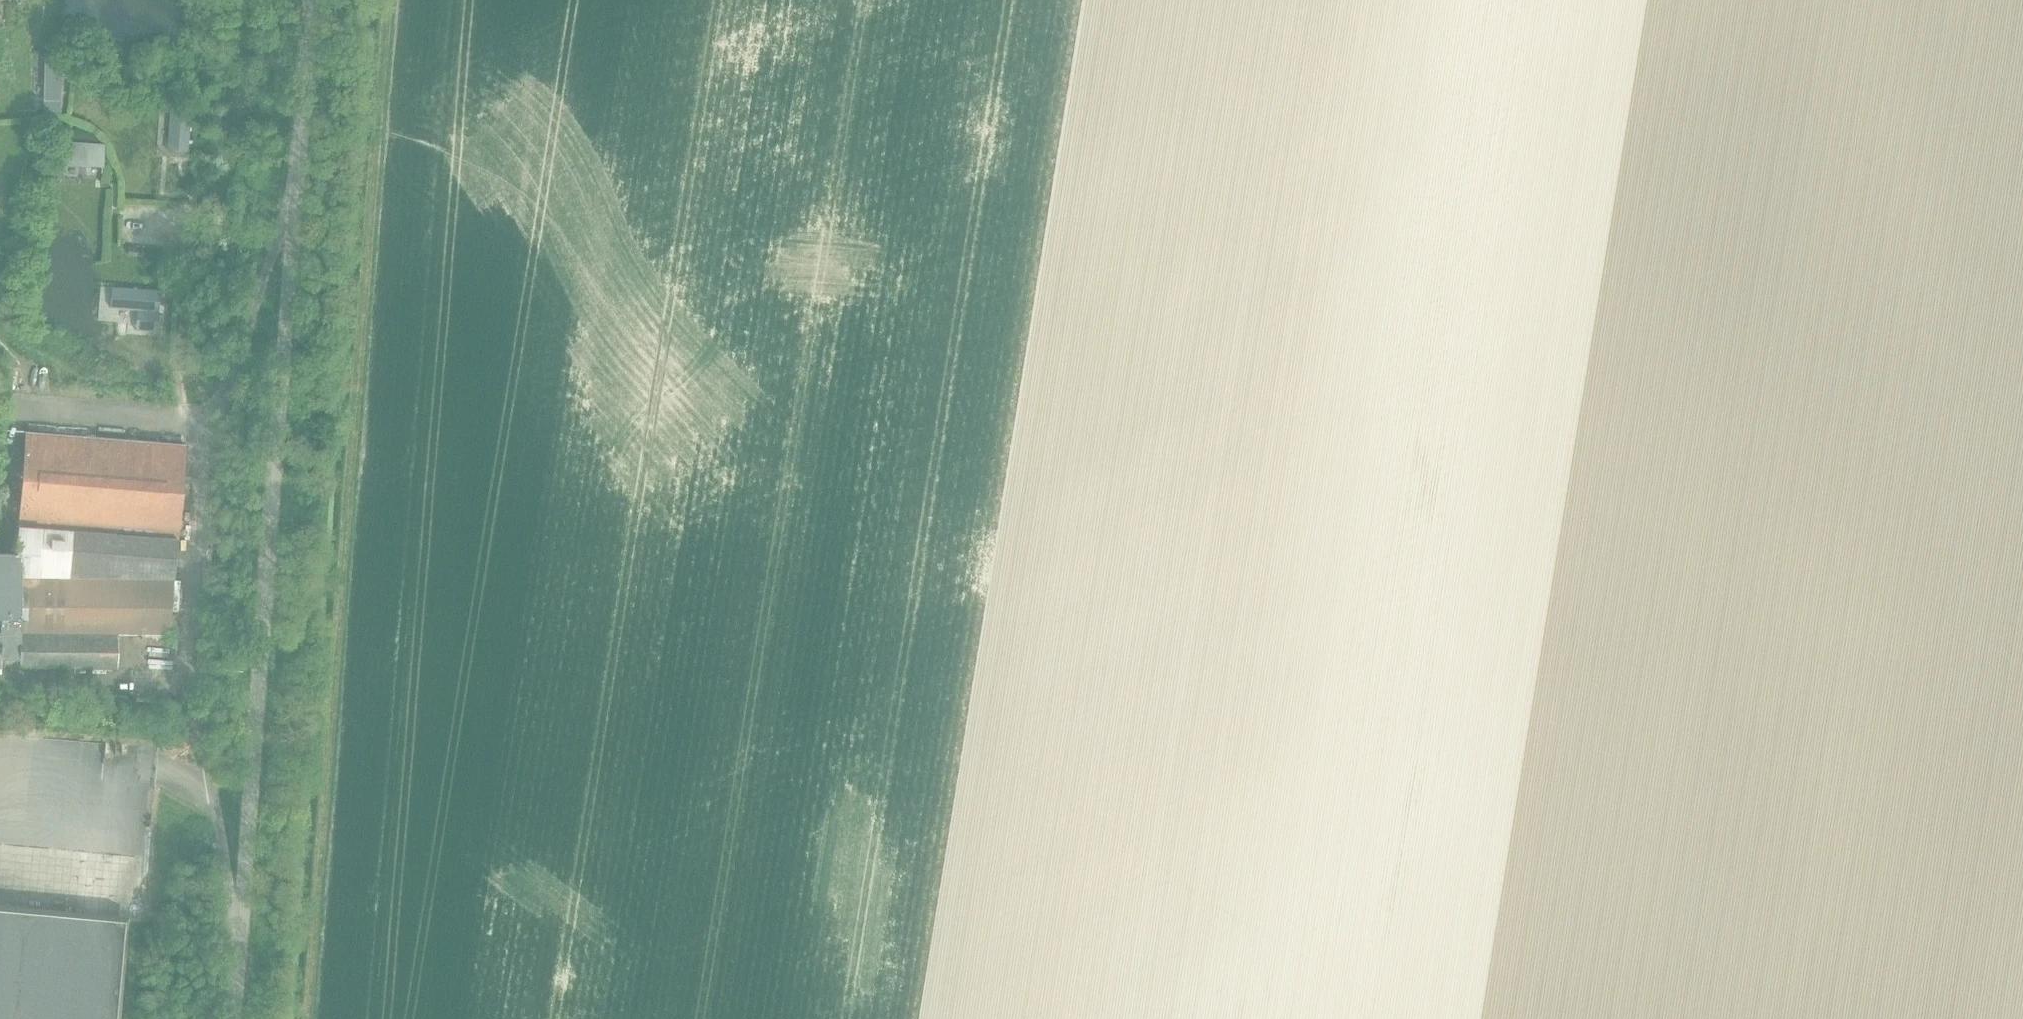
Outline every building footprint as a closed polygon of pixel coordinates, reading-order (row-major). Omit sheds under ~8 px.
[(61,100),(43,100),(43,113),(61,113),(61,100)] [(171,100),(167,149),(179,149),(188,150),(191,102),(183,101),(171,100)] [(62,143),(61,162),(101,165),(102,145),(62,143)] [(129,246),(128,255),(143,256),(144,247),(129,246)] [(47,379),(46,388),(69,390),(70,381),(47,379)] [(20,578),(173,578),(184,444),(25,431),(16,554),(20,554),(20,578)] [(16,620),(16,635),(115,635),(169,635),(173,581),(16,580),(16,620)] [(1,667),(0,657),(17,658),(16,635),(16,620),(0,620),(0,667),(1,667)] [(17,658),(17,667),(115,667),(115,635),(16,635),(17,658)] [(145,842),(147,803),(136,802),(134,841),(145,842)] [(18,906),(18,897),(0,896),(0,905),(18,906)] [(123,920),(0,909),(0,1018),(114,1018),(123,920)]
